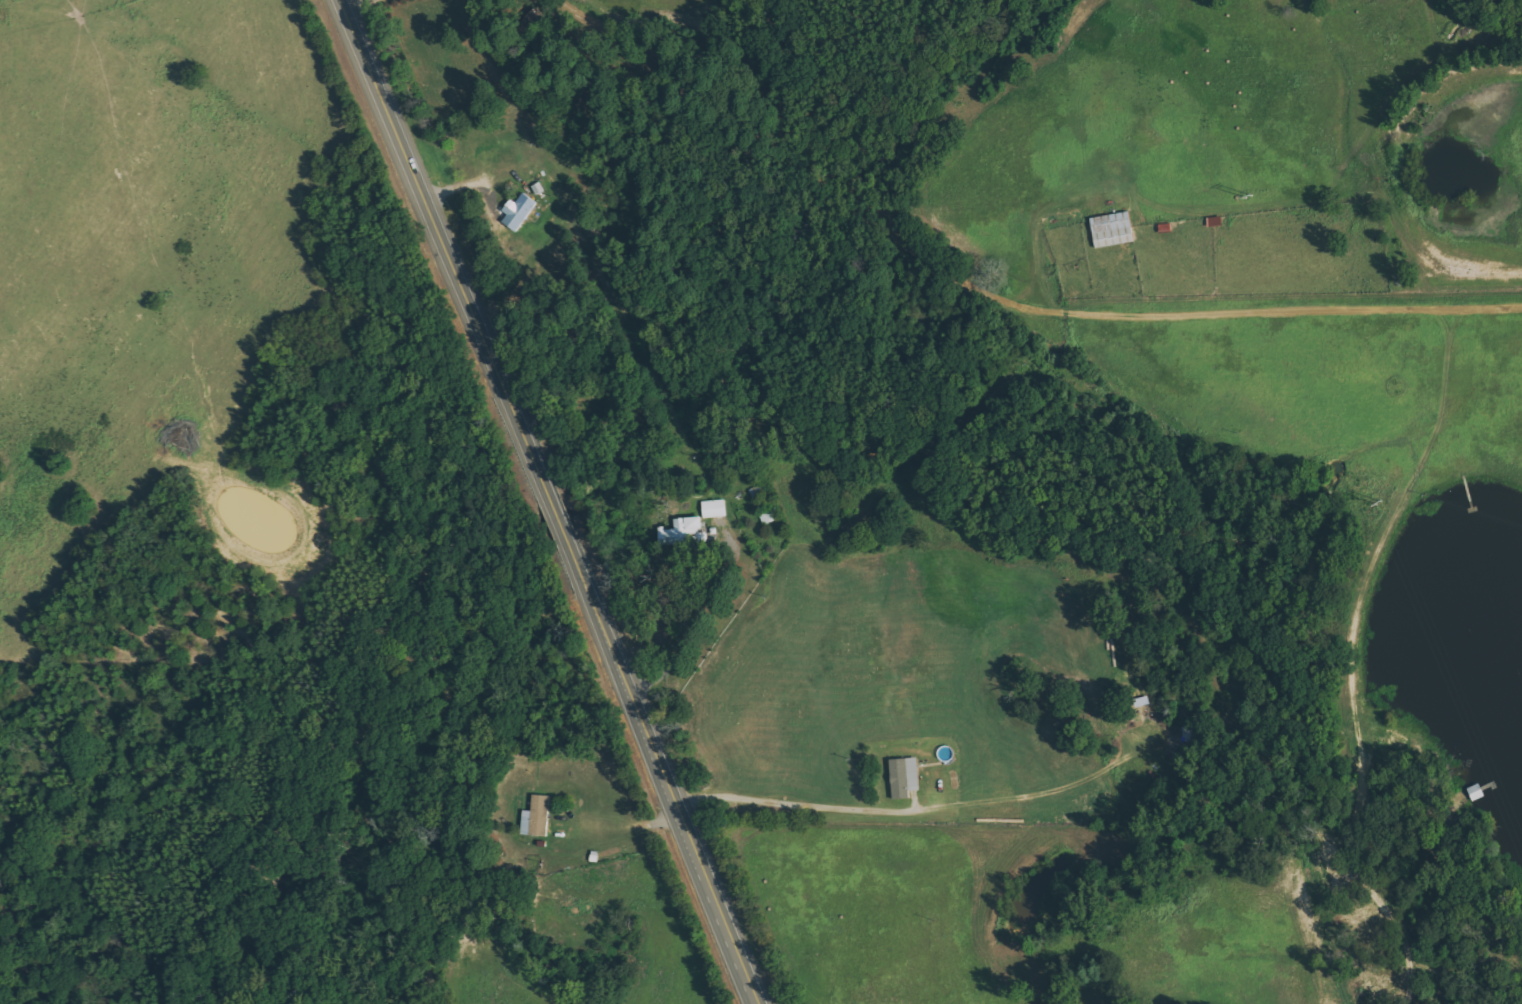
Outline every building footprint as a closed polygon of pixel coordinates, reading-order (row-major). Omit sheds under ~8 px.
[(510,199),(501,210),(507,215),(501,221),(515,233),(538,204),(524,192),(515,203),(510,199)] [(1133,241),(1127,211),(1089,219),(1095,249),(1133,241)] [(919,790),(916,757),(889,759),(892,800),(910,798),(909,791),(919,790)] [(520,834),(546,836),(549,796),(532,795),(531,811),(521,810),(520,834)]
